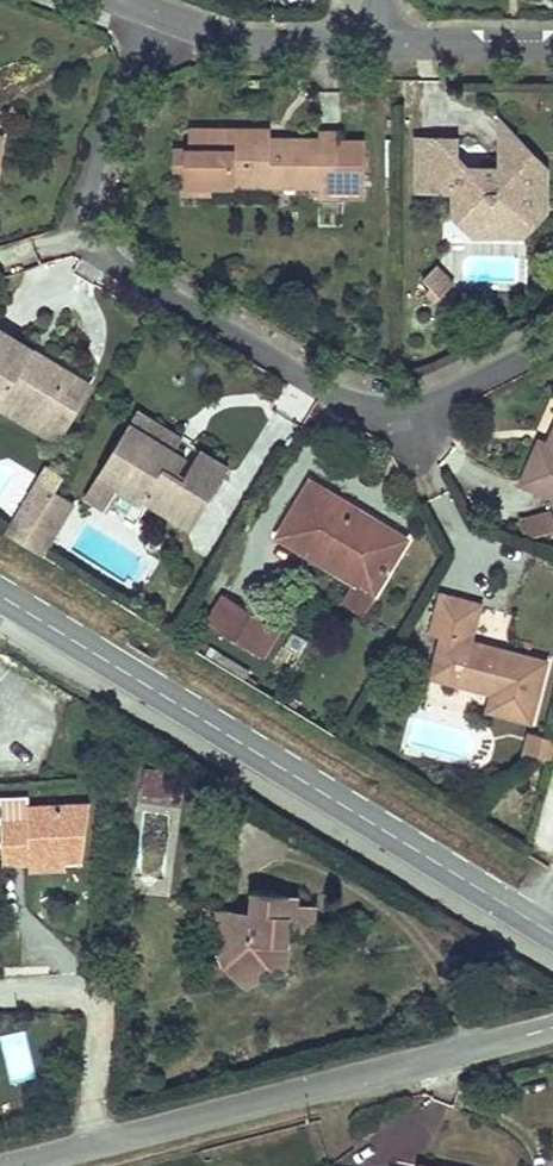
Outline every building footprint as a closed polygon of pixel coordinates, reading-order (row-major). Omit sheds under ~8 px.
[(500,122),(500,169),(548,169),(500,122)] [(247,137),(230,137),(225,137),(225,127),(189,127),(188,147),(178,147),(178,167),(184,167),(184,192),(209,192),(209,180),(319,180),(319,196),(339,197),(339,191),(364,191),(364,146),(340,146),(340,150),(318,150),(318,139),(293,139),(279,139),(279,146),(268,146),(268,139),(268,127),(247,127),(247,137)] [(247,127),(230,127),(230,137),(247,137),(247,127)] [(318,150),(340,150),(340,146),(340,132),(318,132),(318,139),(318,150)] [(456,141),(418,141),(418,190),(456,191),(456,218),(478,236),(500,213),(524,214),(548,214),(548,189),(548,169),(500,169),(456,170),(456,141)] [(500,213),(478,236),(525,236),(548,214),(524,214),(500,213)] [(440,268),(427,282),(445,299),(458,285),(440,268)] [(91,384),(65,368),(43,354),(38,362),(30,358),(35,349),(0,329),(0,407),(7,396),(44,420),(52,407),(70,419),(91,384)] [(38,362),(43,354),(35,349),(30,358),(38,362)] [(52,407),(44,420),(7,396),(0,407),(56,442),(70,419),(52,407)] [(181,437),(137,412),(129,426),(173,452),(181,437)] [(173,452),(129,426),(101,473),(122,486),(119,491),(142,505),(145,500),(193,528),(230,464),(211,454),(201,448),(184,479),(176,475),(185,458),(173,452)] [(543,455),(530,475),(552,489),(552,438),(543,455)] [(56,492),(39,481),(6,533),(24,544),(40,518),(56,492)] [(314,489),(310,497),(322,504),(327,496),(314,489)] [(75,503),(56,492),(40,518),(24,544),(43,556),(75,503)] [(322,504),(310,497),(281,544),(351,586),(374,600),(403,554),(380,541),(386,531),(349,509),(327,496),(322,504)] [(525,520),(529,538),(552,534),(552,515),(525,520)] [(408,544),(386,531),(380,541),(403,554),(408,544)] [(374,600),(351,586),(342,602),(365,615),(374,600)] [(470,644),(480,609),(470,606),(440,598),(431,635),(442,638),(432,678),(491,695),(487,712),(532,723),(547,665),(502,653),(500,660),(486,656),(488,649),(470,644)] [(226,604),(210,630),(267,664),(283,639),(226,604)] [(500,660),(502,653),(488,649),(486,656),(500,660)] [(552,764),(552,741),(533,735),(527,760),(552,767),(552,764)] [(178,775),(142,772),(141,792),(176,795),(178,775)] [(3,862),(31,862),(31,854),(65,854),(65,862),(83,862),(89,807),(30,807),(30,822),(3,822),(3,862)] [(65,854),(31,854),(31,862),(31,869),(65,869),(65,862),(65,854)] [(252,913),(218,909),(215,943),(227,945),(225,966),(271,969),(273,965),(286,966),(289,929),(312,931),(314,907),(296,904),(296,895),(254,893),(252,913)] [(271,969),(225,966),(247,987),(271,969)]
